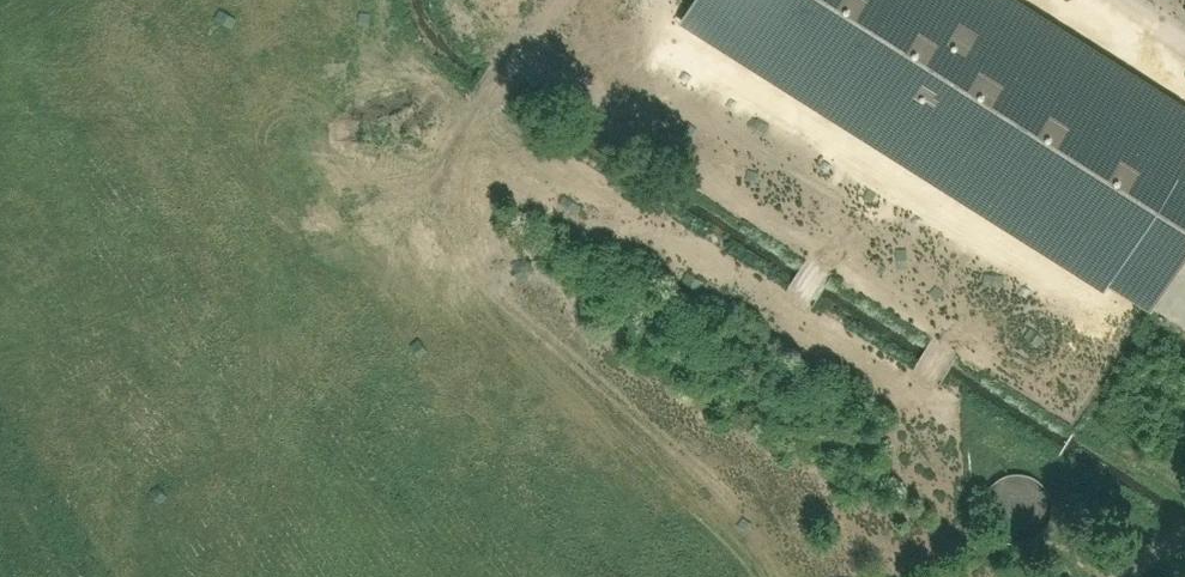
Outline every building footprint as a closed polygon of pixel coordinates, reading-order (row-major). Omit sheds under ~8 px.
[(1007,0),(707,0),(692,25),(1152,312),(1184,259),(1184,111),(1007,0)]
